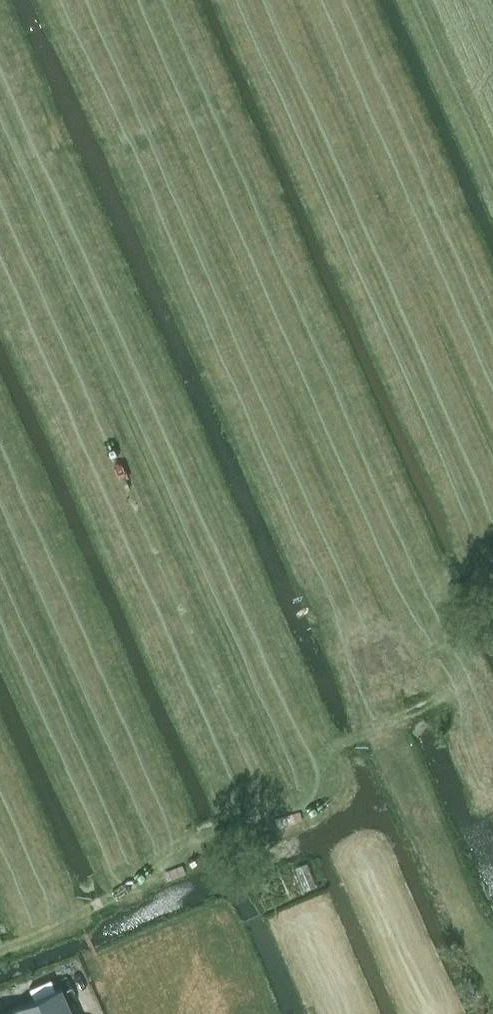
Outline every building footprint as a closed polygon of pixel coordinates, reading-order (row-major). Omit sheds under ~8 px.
[(62,986),(0,1013),(75,1013),(62,986)]
